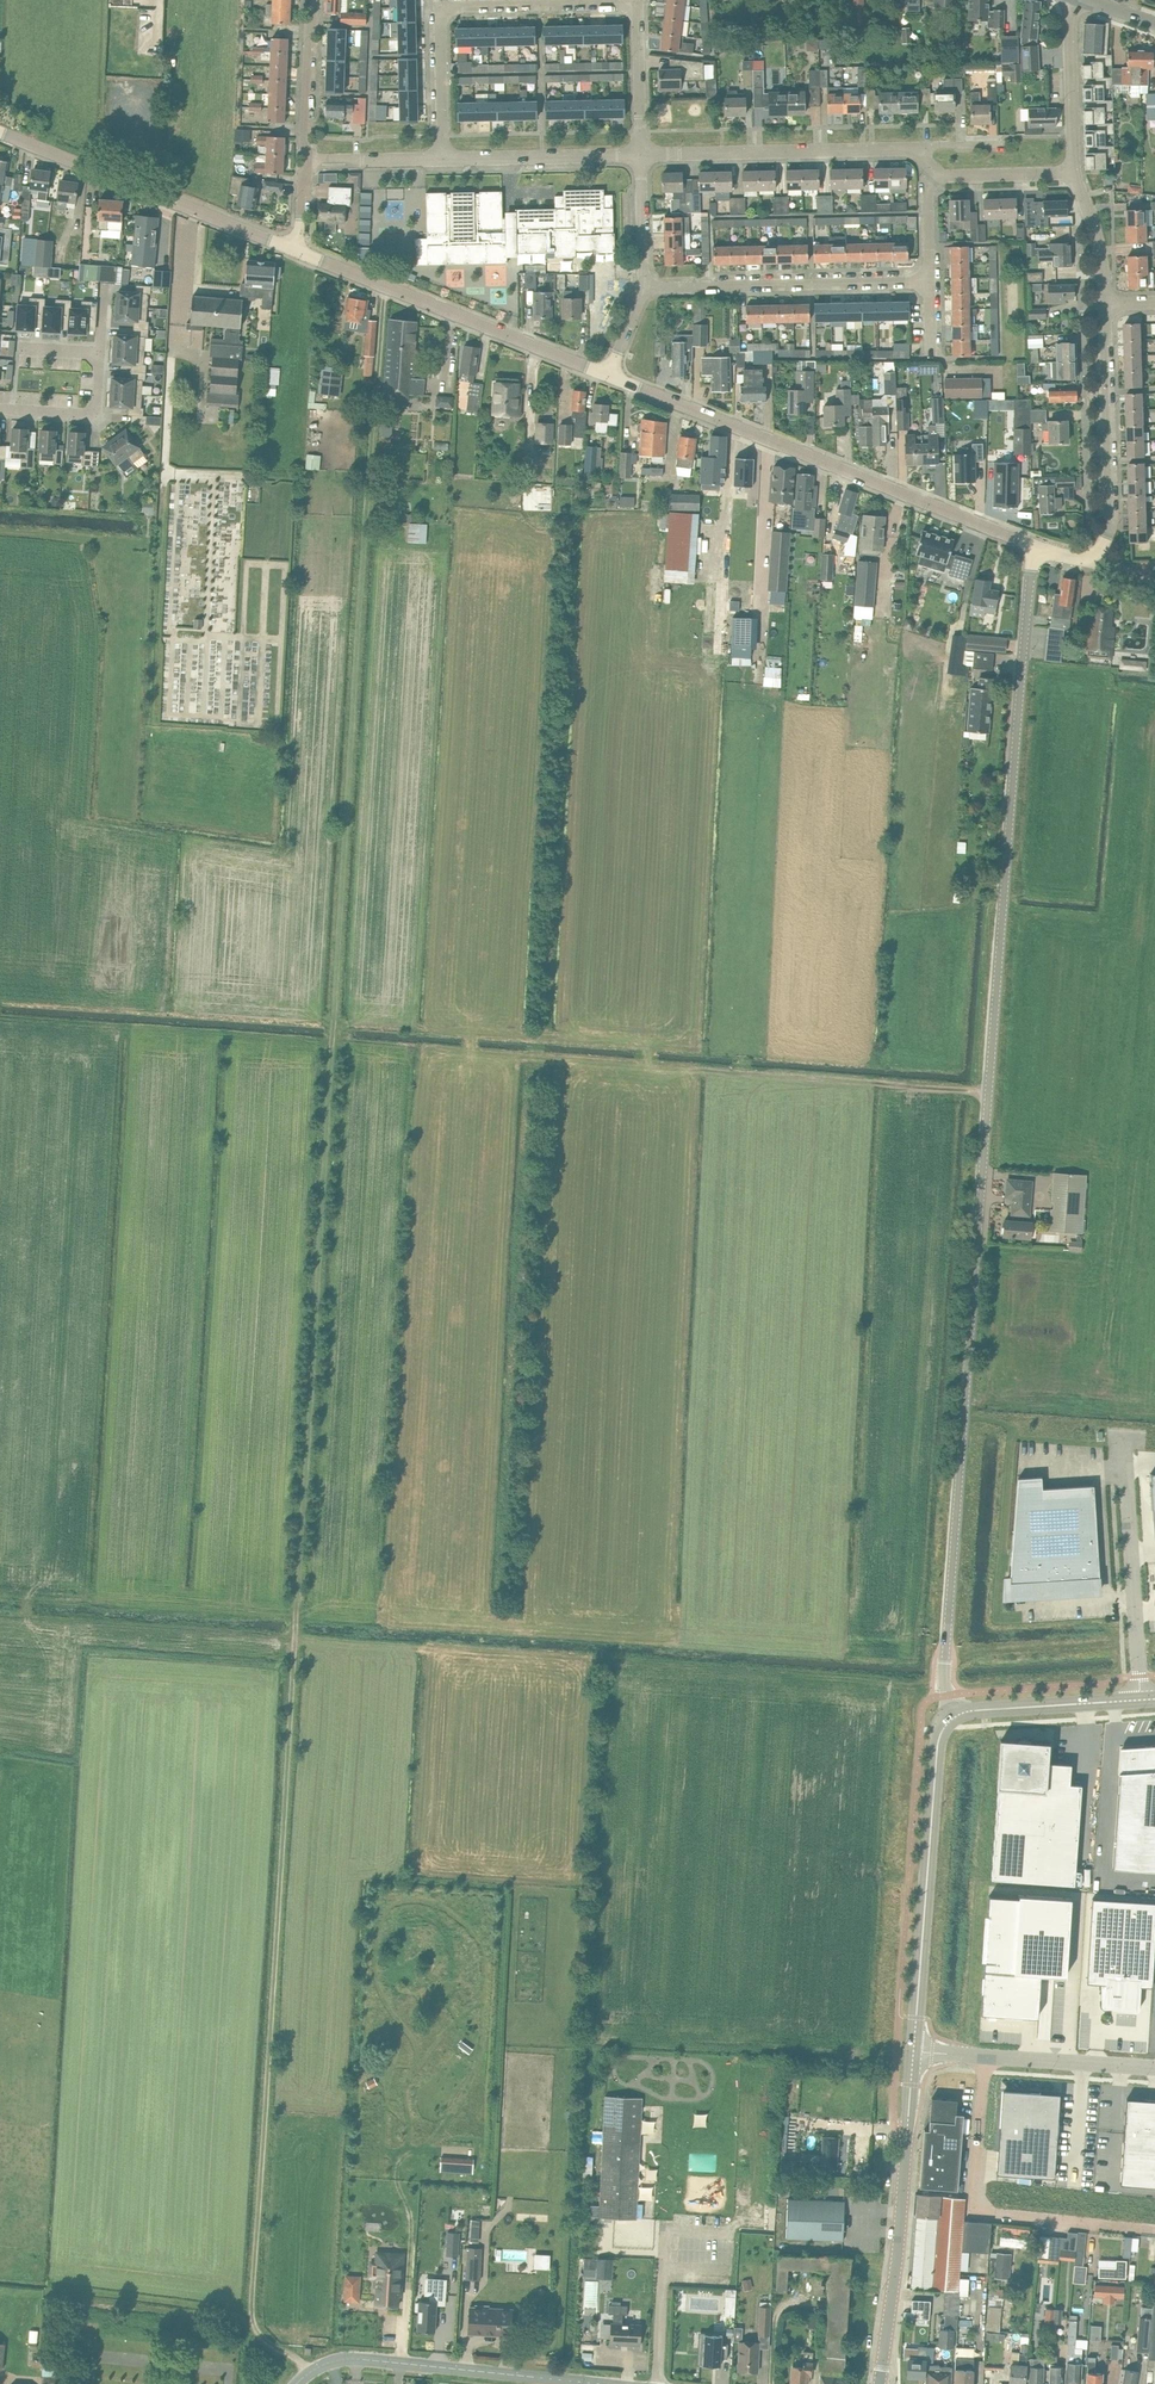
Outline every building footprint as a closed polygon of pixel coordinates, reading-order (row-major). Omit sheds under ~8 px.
[(273,4),(266,4),(266,10),(290,11),(290,0),(273,0),(273,4)] [(325,13),(339,14),(340,0),(326,0),(325,13)] [(855,26),(865,26),(864,0),(853,0),(855,26)] [(968,21),(987,21),(987,28),(993,28),(1004,29),(1004,10),(994,10),(993,11),(988,11),(988,0),(969,0),(968,21)] [(1022,71),(1039,70),(1037,46),(1036,46),(1036,44),(1036,38),(1037,36),(1040,1),(1031,0),(1025,0),(1020,43),(1022,71)] [(666,3),(665,18),(681,20),(683,5),(666,3)] [(850,3),(838,3),(839,23),(851,22),(850,3)] [(415,6),(398,7),(398,22),(415,22),(415,6)] [(290,11),(266,10),(266,15),(272,15),(272,24),(289,24),(290,11)] [(341,24),(366,24),(366,15),(341,15),(341,24)] [(665,18),(663,34),(679,36),(681,20),(665,18)] [(415,22),(398,22),(390,23),(390,38),(398,38),(415,38),(415,22)] [(1102,54),(1104,24),(1084,23),(1082,53),(1102,54)] [(606,26),(606,43),(622,42),(622,25),(606,26)] [(590,26),(575,27),(575,44),(591,43),(590,26)] [(606,43),(606,26),(590,26),(591,43),(606,43)] [(519,28),(519,45),(535,44),(534,27),(519,28)] [(560,44),(559,27),(544,27),(544,44),(560,44)] [(575,27),(559,27),(560,44),(575,44),(575,27)] [(487,28),(472,29),(472,46),(480,46),(480,55),(488,55),(488,45),(487,28)] [(503,45),(503,28),(487,28),(488,45),(503,45)] [(519,28),(503,28),(503,45),(519,45),(519,28)] [(329,29),(328,45),(345,45),(346,30),(329,29)] [(472,46),(472,29),(456,29),(456,46),(472,46)] [(679,36),(663,34),(661,50),(693,53),(694,43),(678,42),(679,36)] [(1001,37),(1001,63),(1018,63),(1017,36),(1001,37)] [(271,52),(287,53),(288,39),(272,38),(271,52)] [(415,38),(398,38),(399,54),(416,53),(415,38)] [(817,41),(806,41),(806,47),(810,50),(817,50),(817,41)] [(345,45),(328,45),(327,60),(344,61),(345,45)] [(287,53),(271,52),(264,52),(264,48),(257,48),(257,55),(261,55),(261,60),(271,60),(271,66),(287,67),(287,53)] [(1112,77),(1112,89),(1113,98),(1118,98),(1120,93),(1128,93),(1130,97),(1141,97),(1141,85),(1141,50),(1127,50),(1127,67),(1122,67),(1122,68),(1112,68),(1112,77)] [(1141,50),(1141,85),(1147,85),(1148,69),(1153,69),(1154,50),(1141,50)] [(1082,53),(1082,56),(1083,56),(1083,54),(1095,55),(1095,61),(1090,62),(1090,65),(1082,65),(1082,79),(1095,78),(1103,78),(1103,77),(1103,66),(1112,66),(1112,56),(1102,56),(1102,54),(1082,53)] [(468,54),(458,54),(458,63),(468,63),(468,54)] [(560,71),(560,64),(552,64),(552,54),(545,55),(546,71),(560,71)] [(399,75),(416,75),(416,59),(399,59),(399,75)] [(660,90),(680,90),(680,81),(704,80),(704,62),(675,59),(676,70),(659,70),(660,90)] [(327,60),(327,76),(344,77),(344,61),(327,60)] [(753,87),(753,71),(753,61),(741,62),(742,87),(753,87)] [(473,74),(473,63),(468,63),(458,63),(458,74),(473,74)] [(488,73),(488,67),(473,67),(473,63),(473,74),(488,73)] [(1022,82),(1021,63),(1011,63),(1011,66),(1002,66),(1003,75),(1011,74),(1012,82),(1022,82)] [(287,67),(271,66),(270,80),(286,81),(287,67)] [(965,66),(956,66),(956,78),(965,77),(965,66)] [(858,86),(866,86),(865,69),(857,69),(858,86)] [(809,92),(786,92),(786,114),(804,114),(804,106),(820,106),(820,87),(828,87),(827,70),(819,70),(819,86),(809,86),(809,92)] [(763,71),(753,71),(753,87),(754,108),(769,107),(769,114),(786,114),(786,92),(764,93),(763,71)] [(416,75),(399,75),(400,90),(417,90),(416,75)] [(576,75),(560,76),(561,89),(562,88),(562,82),(576,81),(576,75)] [(344,77),(327,76),(326,92),(343,92),(344,77)] [(561,89),(560,76),(546,76),(546,89),(561,89)] [(1095,78),(1096,84),(1091,84),(1091,87),(1083,88),(1083,102),(1096,101),(1104,101),(1104,100),(1103,89),(1112,89),(1112,77),(1103,77),(1103,78),(1095,78)] [(961,79),(956,79),(943,80),(944,93),(934,93),(935,111),(954,110),(954,93),(962,93),(961,79)] [(270,80),(269,94),(286,94),(286,81),(270,80)] [(716,80),(706,80),(707,97),(717,97),(716,80)] [(833,90),(827,90),(827,113),(843,113),(843,94),(843,88),(833,88),(833,90)] [(858,88),(843,88),(843,94),(843,113),(859,112),(859,94),(858,94),(858,88)] [(898,94),(898,112),(917,111),(917,107),(930,106),(929,89),(921,89),(921,95),(917,95),(917,93),(898,94)] [(417,106),(417,90),(400,90),(400,106),(417,106)] [(536,102),(528,102),(528,90),(520,90),(520,102),(521,119),(536,119),(536,102)] [(898,112),(898,94),(879,94),(879,96),(875,96),(875,90),(866,90),(866,108),(879,108),(879,112),(898,112)] [(971,92),(971,112),(971,123),(990,123),(989,105),(980,105),(980,92),(971,92)] [(1146,93),(1147,120),(1154,119),(1154,93),(1146,93)] [(286,94),(269,94),(269,108),(285,108),(286,94)] [(505,103),(497,103),(497,95),(489,95),(489,103),(490,120),(505,120),(505,103)] [(725,99),(725,103),(725,115),(745,115),(745,99),(725,99)] [(608,100),(592,101),(593,118),(608,117),(608,100)] [(608,100),(608,117),(624,117),(624,100),(608,100)] [(1096,101),(1096,107),(1091,107),(1091,110),(1083,111),(1084,124),(1097,124),(1104,123),(1104,112),(1113,111),(1113,100),(1104,100),(1104,101),(1096,101)] [(561,118),(561,101),(545,102),(546,119),(561,118)] [(577,101),(561,101),(561,118),(577,118),(577,101)] [(593,118),(592,101),(577,101),(577,118),(593,118)] [(520,102),(505,103),(505,120),(521,119),(520,102)] [(365,104),(338,103),(326,103),(325,118),(344,118),(344,112),(353,113),(352,123),(365,124),(365,104)] [(474,120),(473,103),(458,104),(458,121),(474,120)] [(490,120),(489,103),(473,103),(474,120),(490,120)] [(388,106),(377,106),(370,106),(369,121),(388,122),(388,106)] [(417,122),(417,106),(400,106),(400,122),(417,122)] [(269,108),(268,122),(284,123),(285,108),(269,108)] [(1024,121),(1024,134),(1042,134),(1041,126),(1056,126),(1056,108),(1028,109),(1028,121),(1024,121)] [(1097,124),(1097,130),(1092,130),(1092,133),(1084,133),(1084,147),(1097,147),(1097,146),(1105,146),(1105,135),(1114,134),(1113,123),(1104,123),(1097,124)] [(997,134),(998,124),(990,124),(990,134),(997,134)] [(257,136),(256,144),(267,145),(267,155),(284,155),(285,137),(273,136),(257,136)] [(1097,146),(1097,147),(1098,153),(1093,153),(1093,156),(1085,156),(1085,166),(1087,170),(1115,169),(1115,168),(1106,169),(1105,157),(1114,157),(1114,146),(1105,146),(1097,146)] [(255,164),(255,172),(266,172),(266,173),(271,173),(283,174),(284,155),(267,155),(266,165),(259,164),(255,164)] [(6,181),(11,182),(12,177),(6,176),(7,173),(9,162),(0,160),(0,180),(6,181)] [(905,168),(890,169),(890,187),(890,193),(906,193),(905,168)] [(846,188),(846,169),(830,170),(830,188),(846,188)] [(846,169),(846,188),(862,188),(862,169),(846,169)] [(890,187),(890,169),(874,169),(874,188),(890,187)] [(33,170),(32,181),(30,189),(39,190),(37,199),(46,200),(47,191),(50,172),(33,170)] [(803,189),(802,170),(786,171),(787,189),(803,189)] [(802,170),(803,189),(819,189),(818,170),(802,170)] [(759,190),(759,171),(743,171),(743,190),(759,190)] [(759,171),(759,190),(775,190),(774,171),(759,171)] [(715,191),(715,172),(699,172),(699,191),(715,191)] [(731,172),(715,172),(715,191),(716,191),(729,191),(731,190),(731,172)] [(324,173),(324,181),(337,181),(337,173),(324,173)] [(663,183),(662,183),(662,185),(663,185),(663,191),(673,191),(673,199),(680,199),(680,213),(692,212),(693,212),(693,195),(692,192),(685,192),(685,189),(682,189),(681,173),(663,173),(663,183)] [(257,188),(249,186),(250,178),(233,175),(229,193),(240,195),(238,205),(254,208),(257,188)] [(1,205),(2,201),(8,202),(11,186),(11,182),(6,181),(0,180),(0,205),(1,205)] [(61,181),(59,193),(58,200),(57,209),(66,211),(67,201),(75,202),(76,195),(78,183),(61,181)] [(283,183),(265,181),(264,189),(281,192),(283,183)] [(30,186),(23,186),(22,197),(21,220),(28,221),(30,189),(30,186)] [(351,188),(329,187),(328,199),(330,199),(329,204),(319,203),(318,220),(328,220),(328,219),(334,219),(334,223),(345,223),(346,206),(351,206),(351,188)] [(417,240),(418,264),(427,264),(427,265),(428,265),(428,264),(506,263),(507,263),(507,253),(516,252),(516,253),(517,253),(546,252),(546,253),(546,252),(555,252),(555,259),(556,259),(556,258),(575,257),(575,258),(576,258),(575,247),(594,246),(594,253),(595,253),(614,252),(614,253),(615,253),(614,233),(613,233),(612,195),(604,195),(604,189),(603,189),(603,190),(564,191),(564,190),(563,190),(563,196),(555,196),(555,200),(555,209),(516,210),(516,209),(515,209),(515,217),(506,217),(505,217),(502,217),(502,196),(502,191),(479,192),(480,193),(474,194),(474,192),(473,192),(473,194),(452,194),(452,192),(451,192),(451,194),(446,194),(446,193),(426,193),(426,194),(427,233),(428,233),(428,239),(417,240)] [(729,191),(716,191),(716,200),(729,200),(729,191)] [(876,194),(868,195),(868,212),(876,212),(876,194)] [(700,195),(693,195),(693,212),(701,212),(701,206),(700,195)] [(832,195),(825,196),(825,213),(833,213),(832,195)] [(781,197),(781,214),(789,214),(788,196),(781,197)] [(730,208),(715,208),(716,212),(716,215),(738,215),(737,198),(730,198),(730,208)] [(100,199),(99,211),(98,220),(100,220),(99,229),(101,229),(100,237),(120,239),(121,231),(124,201),(100,199)] [(1000,218),(999,199),(984,200),(984,218),(1000,218)] [(999,199),(1000,218),(1016,217),(1015,199),(999,199)] [(978,241),(977,224),(977,212),(968,213),(968,200),(950,201),(951,228),(970,228),(970,242),(978,241)] [(1033,212),(1024,212),(1025,226),(1039,226),(1039,217),(1068,216),(1067,201),(1033,202),(1033,212)] [(890,211),(906,211),(906,202),(890,202),(890,211)] [(855,203),(847,203),(847,212),(855,212),(855,203)] [(1126,226),(1145,226),(1145,210),(1126,210),(1126,226)] [(137,215),(136,227),(132,265),(154,267),(157,230),(158,218),(137,215)] [(664,234),(682,233),(681,217),(664,218),(664,234)] [(1024,223),(1016,223),(1017,241),(1024,240),(1024,223)] [(1145,226),(1126,226),(1127,242),(1146,242),(1145,226)] [(0,249),(10,250),(12,229),(0,227),(0,251),(0,249)] [(682,249),(682,233),(664,234),(665,249),(682,249)] [(19,254),(18,264),(51,268),(53,240),(20,238),(19,254)] [(845,244),(837,244),(837,238),(829,238),(829,245),(829,262),(845,261),(845,244)] [(891,243),(884,243),(883,238),(876,238),(876,244),(876,260),(892,260),(891,243)] [(907,243),(891,243),(892,260),(908,260),(907,243)] [(1049,250),(1038,251),(1035,251),(1035,245),(1026,245),(1027,256),(1038,256),(1071,255),(1071,243),(1049,243),(1049,250)] [(860,244),(845,244),(845,261),(861,261),(860,244)] [(876,244),(860,244),(861,261),(876,260),(876,244)] [(791,245),(776,246),(776,263),(792,262),(791,245)] [(791,245),(792,262),(808,262),(807,245),(791,245)] [(829,262),(829,245),(813,245),(814,262),(829,262)] [(745,263),(745,246),(729,247),(729,264),(745,263)] [(761,263),(760,246),(745,246),(745,263),(761,263)] [(776,263),(776,246),(760,246),(761,263),(776,263)] [(951,262),(968,262),(968,246),(951,247),(951,262)] [(358,247),(358,257),(358,258),(362,260),(367,262),(369,263),(370,247),(358,247)] [(729,264),(729,247),(713,247),(714,264),(729,264)] [(682,265),(682,249),(665,249),(665,265),(682,265)] [(1072,266),(1071,255),(1038,256),(1039,261),(1053,261),(1053,267),(1072,266)] [(1128,273),(1147,272),(1146,256),(1127,256),(1128,273)] [(241,283),(241,296),(262,298),(261,307),(271,308),(274,277),(280,277),(281,267),(274,267),(275,263),(248,261),(246,284),(241,283)] [(968,262),(951,262),(951,278),(968,278),(968,262)] [(80,263),(79,278),(79,280),(122,283),(122,276),(123,267),(80,263)] [(172,271),(154,270),(153,286),(170,287),(172,271)] [(1147,272),(1128,273),(1128,288),(1147,288),(1147,272)] [(1042,273),(1028,273),(1028,283),(1042,282),(1042,273)] [(536,274),(525,274),(525,289),(537,288),(536,274)] [(579,291),(589,291),(588,275),(579,275),(579,291)] [(968,278),(951,278),(952,294),(969,293),(976,293),(975,285),(968,285),(968,278)] [(115,297),(115,305),(147,307),(148,294),(151,294),(151,286),(136,285),(135,292),(118,291),(117,297),(115,297)] [(1048,286),(1048,303),(1065,303),(1064,299),(1074,298),(1073,285),(1050,285),(1048,286)] [(534,307),(535,307),(535,318),(552,318),(552,299),(555,300),(555,291),(534,292),(534,307)] [(572,291),(564,291),(564,318),(579,318),(579,299),(572,299),(572,291)] [(969,293),(952,294),(952,309),(969,309),(969,293)] [(186,326),(186,329),(202,331),(203,325),(227,327),(225,329),(224,339),(230,340),(239,340),(240,332),(240,328),(242,308),(246,309),(246,304),(243,304),(243,300),(193,296),(191,323),(187,323),(186,326)] [(43,322),(45,298),(30,297),(30,305),(18,305),(16,330),(18,330),(18,332),(27,332),(27,330),(34,331),(35,321),(43,322)] [(368,301),(348,297),(345,314),(348,314),(345,329),(365,332),(366,320),(368,320),(370,311),(366,310),(368,301)] [(69,324),(71,300),(57,299),(57,307),(46,306),(47,298),(45,298),(43,322),(43,332),(44,332),(44,333),(53,334),(53,332),(60,333),(61,323),(69,324)] [(96,325),(98,302),(83,301),(83,309),(72,308),(73,300),(71,300),(69,324),(69,333),(70,333),(70,335),(79,336),(79,334),(86,334),(87,325),(96,325)] [(693,335),(693,346),(706,346),(707,325),(703,325),(704,301),(694,301),(694,325),(693,325),(693,335)] [(893,319),(893,302),(877,303),(877,320),(893,319)] [(893,302),(893,319),(909,319),(908,302),(893,302)] [(846,303),(830,304),(831,321),(846,320),(846,303)] [(862,320),(861,303),(846,303),(846,320),(846,328),(862,328),(862,320)] [(877,303),(861,303),(862,320),(877,320),(877,303)] [(793,305),(793,321),(809,321),(809,304),(793,305)] [(831,321),(830,304),(815,304),(815,321),(831,321)] [(146,321),(147,307),(115,305),(114,314),(116,314),(116,320),(134,321),(133,328),(148,329),(149,321),(146,321)] [(762,322),(762,305),(746,306),(746,323),(762,322)] [(777,305),(762,305),(762,322),(778,322),(777,305)] [(793,321),(793,305),(777,305),(778,322),(793,321)] [(969,324),(969,309),(952,309),(952,325),(969,324)] [(390,318),(389,330),(382,394),(410,397),(410,394),(423,395),(424,379),(418,378),(421,350),(415,350),(417,321),(390,318)] [(376,321),(368,320),(366,320),(365,332),(364,356),(373,357),(376,321)] [(970,340),(969,324),(952,325),(953,340),(970,340)] [(1125,340),(1142,339),(1141,324),(1124,324),(1125,340)] [(148,337),(148,329),(133,328),(133,336),(115,335),(115,341),(113,340),(112,349),(144,351),(145,337),(148,337)] [(672,342),(672,376),(686,376),(686,369),(688,369),(688,361),(692,361),(693,346),(693,335),(687,335),(672,335),(672,342)] [(1030,349),(1031,362),(1038,362),(1037,349),(1043,349),(1042,337),(1028,338),(1029,349),(1030,349)] [(207,393),(206,402),(238,404),(239,395),(235,394),(236,378),(238,361),(242,362),(243,341),(239,340),(230,340),(224,339),(211,338),(210,357),(212,357),(210,393),(207,393)] [(1142,355),(1142,339),(1125,340),(1125,356),(1142,355)] [(970,340),(953,340),(953,356),(970,356),(970,340)] [(656,342),(656,356),(664,357),(664,342),(656,342)] [(893,343),(893,351),(893,358),(909,357),(909,343),(893,343)] [(1056,343),(1057,362),(1076,361),(1075,343),(1056,343)] [(847,358),(847,352),(843,352),(843,345),(832,345),(832,351),(832,358),(847,358)] [(464,346),(462,358),(460,373),(476,375),(480,348),(464,346)] [(778,351),(778,352),(778,358),(794,358),(794,351),(794,346),(785,346),(785,351),(778,351)] [(862,358),(862,352),(862,346),(847,346),(847,352),(847,358),(862,358)] [(878,358),(878,351),(873,351),(873,346),(864,346),(864,352),(862,352),(862,358),(878,358)] [(143,364),(144,351),(112,349),(112,357),(114,357),(113,363),(131,364),(131,372),(146,372),(146,365),(143,364)] [(769,350),(763,350),(752,351),(753,361),(762,361),(762,364),(769,364),(769,352),(769,350)] [(744,351),(744,352),(744,353),(736,353),(736,367),(744,367),(744,361),(753,361),(752,351),(744,351)] [(1143,371),(1142,355),(1125,356),(1126,371),(1143,371)] [(701,358),(702,375),(712,375),(712,391),(730,391),(729,358),(701,358)] [(1058,379),(1064,379),(1076,378),(1076,361),(1057,362),(1058,379)] [(922,373),(942,374),(942,363),(922,362),(922,373)] [(1024,364),(1016,364),(1016,375),(1017,375),(1024,375),(1024,364)] [(344,368),(323,365),(319,394),(340,396),(344,368)] [(278,370),(268,369),(267,385),(277,385),(278,370)] [(753,402),(753,369),(745,369),(745,384),(740,384),(741,402),(753,402)] [(753,369),(753,402),(766,402),(766,384),(763,384),(763,369),(753,369)] [(788,390),(788,402),(788,414),(805,414),(805,397),(813,397),(813,371),(796,371),(796,390),(788,390)] [(1143,371),(1126,371),(1126,387),(1143,386),(1143,371)] [(145,380),(146,372),(131,372),(130,379),(112,378),(112,384),(110,384),(110,392),(142,394),(143,380),(145,380)] [(894,374),(884,374),(885,396),(894,396),(894,374)] [(1024,375),(1017,375),(1018,384),(1025,383),(1029,383),(1030,383),(1030,375),(1024,375)] [(990,378),(981,378),(945,378),(945,398),(981,397),(990,397),(990,378)] [(470,382),(467,410),(479,411),(482,384),(470,382)] [(493,382),(491,415),(520,417),(522,393),(519,393),(520,383),(493,382)] [(1044,384),(1044,390),(1049,389),(1049,402),(1077,402),(1076,388),(1060,389),(1060,383),(1044,384)] [(897,429),(908,429),(907,387),(895,387),(897,429)] [(824,406),(824,413),(825,425),(844,424),(843,410),(850,410),(850,389),(836,390),(837,405),(824,406)] [(573,390),(572,402),(571,410),(572,410),(571,418),(575,418),(573,436),(584,437),(586,411),(584,411),(586,392),(573,390)] [(141,408),(142,394),(110,392),(109,400),(111,400),(111,406),(129,407),(128,415),(143,416),(144,408),(141,408)] [(1127,410),(1144,409),(1143,393),(1127,394),(1127,410)] [(452,398),(436,397),(436,408),(452,409),(452,398)] [(944,436),(944,422),(943,422),(942,398),(932,398),(933,422),(937,422),(937,425),(927,426),(928,435),(906,435),(906,464),(938,463),(937,436),(944,436)] [(987,400),(973,400),(973,409),(987,409),(987,400)] [(609,405),(594,404),(592,419),(595,419),(594,431),(606,432),(607,425),(616,425),(617,414),(608,413),(609,405)] [(859,426),(859,434),(860,446),(886,445),(886,435),(887,435),(887,433),(889,433),(889,421),(888,407),(871,407),(871,405),(869,405),(869,407),(862,407),(862,417),(866,417),(867,426),(859,426)] [(1144,409),(1127,410),(1127,425),(1144,425),(1144,409)] [(1031,410),(1014,410),(1014,428),(1015,454),(1031,454),(1031,428),(1031,422),(1031,410)] [(1034,410),(1031,410),(1031,422),(1042,421),(1042,429),(1049,428),(1050,443),(1058,442),(1058,444),(1061,444),(1061,442),(1067,442),(1067,421),(1046,421),(1046,410),(1034,410)] [(143,416),(132,416),(132,424),(146,424),(147,417),(143,416)] [(642,419),(640,431),(638,453),(650,454),(652,421),(642,419)] [(390,437),(392,422),(382,421),(380,436),(390,437)] [(666,423),(652,421),(650,454),(663,455),(665,435),(666,423)] [(536,424),(535,443),(552,444),(552,424),(536,424)] [(560,425),(559,444),(570,445),(571,425),(560,425)] [(1144,425),(1127,425),(1128,441),(1145,440),(1144,425)] [(11,458),(21,459),(21,468),(34,468),(35,447),(27,447),(28,429),(22,429),(22,427),(14,426),(14,428),(13,428),(11,458)] [(63,449),(55,448),(56,431),(50,430),(50,428),(42,428),(42,430),(41,430),(39,460),(54,461),(54,463),(62,464),(63,449)] [(120,432),(114,437),(133,462),(144,454),(126,430),(122,433),(120,432)] [(85,433),(68,432),(67,455),(68,455),(68,462),(83,462),(83,465),(91,466),(91,451),(84,451),(85,433)] [(701,469),(700,481),(701,481),(713,481),(721,482),(723,482),(725,449),(726,437),(711,436),(710,457),(702,457),(701,469)] [(108,443),(103,447),(121,471),(122,471),(127,477),(138,469),(133,462),(114,437),(107,441),(108,443)] [(680,437),(678,448),(676,467),(692,469),(696,439),(680,437)] [(1145,456),(1145,440),(1128,441),(1128,457),(1145,456)] [(972,453),(954,454),(955,482),(975,482),(975,461),(983,461),(983,443),(972,443),(972,453)] [(586,447),(584,473),(595,474),(596,448),(586,447)] [(99,452),(91,451),(91,466),(98,466),(99,452)] [(620,453),(619,477),(629,477),(630,453),(620,453)] [(307,454),(306,467),(319,469),(320,455),(307,454)] [(734,485),(734,486),(752,487),(752,486),(753,459),(753,458),(735,457),(735,458),(734,485)] [(995,462),(994,495),(994,507),(1017,508),(1018,463),(995,462)] [(1129,479),(1146,479),(1146,463),(1129,464),(1129,479)] [(771,481),(769,502),(777,502),(779,505),(784,505),(786,503),(792,503),(794,479),(795,467),(775,465),(773,481),(771,481)] [(793,507),(791,528),(814,530),(815,518),(814,518),(816,489),(812,489),(812,487),(813,475),(798,474),(798,486),(796,507),(793,507)] [(1074,476),(1056,477),(1056,486),(1074,486),(1074,476)] [(1146,495),(1146,479),(1129,479),(1130,495),(1146,495)] [(1054,484),(1046,485),(1046,482),(1039,482),(1040,514),(1055,513),(1054,508),(1062,507),(1061,498),(1054,498),(1054,484)] [(1065,498),(1076,497),(1076,486),(1064,486),(1065,498)] [(846,489),(842,500),(838,511),(841,513),(833,537),(853,544),(855,536),(855,534),(852,533),(857,517),(858,515),(851,513),(858,493),(846,489)] [(699,494),(670,493),(669,510),(700,511),(701,496),(699,496),(699,494)] [(1146,495),(1130,495),(1130,511),(1147,510),(1146,495)] [(747,516),(748,498),(736,497),(734,515),(747,516)] [(635,499),(620,498),(619,508),(634,508),(635,499)] [(1147,526),(1147,510),(1130,511),(1131,527),(1147,526)] [(694,586),(698,517),(669,515),(665,584),(694,586)] [(860,548),(860,554),(873,555),(877,556),(881,553),(881,550),(883,550),(884,529),(885,517),(863,515),(862,527),(860,548)] [(814,530),(814,537),(823,537),(824,519),(815,518),(814,530)] [(408,523),(407,542),(419,543),(420,524),(413,523),(408,523)] [(1148,542),(1147,526),(1131,527),(1131,542),(1140,542),(1147,542),(1148,542)] [(790,532),(772,531),(768,590),(786,591),(790,532)] [(922,531),(915,553),(921,555),(918,564),(928,567),(931,558),(941,561),(946,562),(944,567),(951,569),(950,575),(966,580),(972,560),(955,555),(955,556),(949,555),(954,540),(922,531)] [(833,555),(823,554),(822,580),(832,580),(833,555)] [(1154,578),(1154,561),(1143,560),(1142,577),(1154,578)] [(858,561),(854,606),(874,608),(877,562),(858,561)] [(1055,593),(1050,627),(1064,629),(1069,629),(1076,579),(1063,577),(1060,594),(1055,593)] [(794,578),(793,596),(806,596),(807,579),(794,578)] [(811,578),(810,590),(817,591),(818,578),(811,578)] [(972,603),(970,610),(984,612),(993,614),(994,606),(995,607),(998,591),(989,589),(990,582),(976,579),(974,591),(972,603)] [(853,595),(854,585),(846,585),(845,594),(853,595)] [(1092,607),(1091,618),(1090,628),(1089,628),(1087,646),(1094,647),(1093,650),(1112,651),(1113,639),(1114,627),(1111,627),(1112,608),(1092,607)] [(750,665),(751,649),(756,649),(756,618),(731,617),(731,649),(732,649),(731,665),(750,665)] [(906,618),(904,626),(912,629),(914,624),(912,620),(906,618)] [(1047,642),(1045,660),(1057,661),(1061,661),(1064,629),(1050,627),(1049,626),(1047,642)] [(994,650),(995,639),(967,637),(966,648),(994,650)] [(972,668),(992,669),(993,653),(974,652),(972,668)] [(781,667),(765,666),(764,677),(763,677),(763,686),(780,686),(781,667)] [(971,688),(967,731),(970,732),(969,738),(985,739),(986,733),(988,733),(993,678),(979,677),(978,688),(971,688)] [(1053,1184),(1049,1232),(1079,1234),(1083,1186),(1084,1174),(1053,1172),(1053,1173),(1053,1184)] [(1012,1214),(1024,1215),(1028,1215),(1031,1182),(1007,1180),(1006,1196),(1014,1197),(1013,1204),(1012,1214)] [(1003,1235),(1014,1236),(1031,1237),(1032,1222),(1004,1220),(1003,1235)] [(1008,1577),(1009,1599),(1051,1596),(1051,1592),(1071,1590),(1071,1592),(1100,1590),(1094,1485),(1042,1489),(1042,1477),(1018,1478),(1010,1577),(1008,1577)] [(998,1788),(991,1879),(1074,1885),(1081,1785),(1070,1784),(1071,1764),(1047,1763),(1049,1744),(1030,1743),(1030,1741),(1020,1740),(1020,1742),(1001,1740),(997,1788),(998,1788)] [(1114,1868),(1154,1871),(1154,1746),(1122,1748),(1114,1868)] [(987,1925),(982,1998),(984,1998),(983,2012),(1002,2013),(1002,2015),(1038,2017),(1040,1974),(1066,1976),(1071,1898),(1019,1895),(1019,1898),(989,1896),(987,1925)] [(1087,1983),(1101,1984),(1103,2009),(1139,2008),(1139,1995),(1140,1986),(1152,1987),(1154,1939),(1154,1903),(1092,1899),(1087,1983)] [(1000,2125),(997,2174),(1054,2178),(1060,2094),(1040,2092),(1040,2094),(1003,2091),(1001,2125),(1000,2125)] [(642,2098),(605,2096),(600,2205),(590,2205),(590,2216),(637,2219),(642,2098)] [(924,2129),(920,2186),(958,2189),(964,2114),(956,2113),(957,2100),(947,2099),(946,2102),(942,2101),(942,2098),(931,2097),(929,2129),(924,2129)] [(1120,2184),(1154,2186),(1154,2100),(1126,2098),(1120,2184)] [(812,2133),(814,2119),(789,2115),(789,2121),(798,2122),(797,2131),(812,2133)] [(828,2136),(827,2167),(845,2168),(846,2137),(828,2136)] [(782,2159),(781,2172),(795,2173),(796,2166),(796,2160),(782,2159)] [(910,2287),(911,2288),(922,2288),(932,2289),(936,2243),(938,2218),(939,2219),(933,2289),(946,2290),(959,2291),(960,2279),(964,2222),(964,2220),(965,2220),(967,2197),(927,2194),(916,2193),(915,2193),(915,2194),(918,2194),(917,2213),(915,2214),(913,2213),(913,2214),(913,2215),(915,2215),(916,2216),(915,2231),(914,2241),(913,2251),(910,2287)] [(787,2199),(786,2238),(843,2240),(844,2234),(843,2234),(843,2226),(844,2226),(844,2215),(844,2208),(845,2208),(845,2201),(787,2199)] [(468,2247),(467,2278),(480,2279),(482,2248),(478,2247),(478,2242),(479,2242),(481,2220),(471,2219),(469,2241),(470,2241),(470,2247),(468,2247)] [(966,2220),(963,2250),(989,2252),(991,2222),(966,2220)] [(1028,2235),(1029,2228),(1000,2224),(999,2230),(1028,2235)] [(1075,2261),(1074,2266),(1083,2266),(1086,2232),(1078,2231),(1078,2233),(1078,2234),(1075,2261)] [(448,2232),(446,2255),(458,2256),(460,2233),(448,2232)] [(1063,2237),(1061,2259),(1075,2261),(1078,2234),(1078,2233),(1068,2232),(1067,2237),(1063,2237)] [(1050,2237),(1048,2259),(1059,2260),(1059,2259),(1061,2259),(1063,2237),(1050,2236),(1050,2237)] [(372,2262),(371,2276),(375,2277),(375,2278),(386,2279),(385,2288),(377,2287),(377,2288),(376,2305),(398,2306),(399,2296),(401,2296),(402,2289),(399,2289),(400,2281),(402,2281),(404,2253),(377,2252),(376,2262),(372,2262)] [(990,2259),(992,2259),(991,2267),(995,2267),(994,2277),(1010,2279),(1012,2253),(997,2252),(997,2253),(991,2252),(990,2259)] [(819,2383),(843,2383),(851,2257),(778,2253),(775,2291),(786,2291),(788,2268),(830,2271),(825,2347),(816,2346),(816,2355),(821,2355),(819,2383)] [(536,2254),(536,2266),(550,2267),(550,2255),(536,2254)] [(613,2259),(584,2258),(583,2268),(596,2269),(595,2278),(612,2279),(613,2259)] [(1100,2266),(1099,2277),(1126,2278),(1126,2260),(1116,2260),(1115,2267),(1100,2266)] [(416,2303),(415,2311),(418,2311),(417,2330),(435,2331),(437,2305),(437,2302),(443,2303),(443,2296),(445,2296),(446,2279),(434,2279),(433,2295),(433,2301),(419,2301),(419,2303),(416,2303)] [(959,2291),(958,2295),(960,2295),(969,2296),(969,2279),(960,2279),(959,2291)] [(1054,2279),(1042,2279),(1042,2305),(1054,2305),(1054,2279)] [(1093,2280),(1091,2295),(1102,2297),(1101,2301),(1113,2303),(1114,2296),(1121,2298),(1123,2285),(1093,2280)] [(988,2311),(986,2330),(1000,2331),(1002,2307),(1004,2289),(993,2288),(990,2288),(988,2311)] [(946,2290),(944,2314),(959,2315),(960,2295),(958,2295),(959,2291),(946,2290)] [(906,2312),(906,2317),(912,2318),(930,2319),(931,2301),(923,2301),(913,2300),(912,2313),(906,2312)] [(609,2304),(609,2314),(613,2314),(613,2324),(612,2324),(611,2329),(611,2341),(628,2342),(627,2344),(640,2345),(640,2333),(641,2325),(623,2324),(623,2314),(627,2315),(628,2305),(620,2305),(620,2301),(612,2301),(612,2304),(609,2304)] [(511,2336),(512,2319),(508,2319),(509,2309),(489,2308),(489,2306),(475,2305),(475,2307),(470,2307),(468,2333),(511,2336)] [(759,2335),(760,2335),(769,2336),(770,2328),(770,2307),(760,2307),(759,2335)] [(1046,2308),(1045,2322),(1052,2322),(1053,2308),(1046,2308)] [(1062,2309),(1053,2308),(1052,2322),(1061,2323),(1062,2309)] [(1066,2370),(1066,2381),(1080,2382),(1081,2370),(1081,2362),(1082,2352),(1075,2352),(1075,2347),(1077,2320),(1077,2315),(1069,2314),(1069,2320),(1068,2344),(1066,2370)] [(940,2329),(939,2329),(938,2347),(953,2347),(954,2330),(958,2330),(958,2316),(946,2315),(946,2323),(944,2323),(944,2324),(940,2324),(940,2329)] [(1139,2316),(1136,2352),(1148,2353),(1151,2317),(1139,2316)] [(1091,2325),(1090,2339),(1100,2340),(1101,2326),(1091,2325)] [(1019,2352),(1012,2351),(1009,2383),(1013,2383),(1024,2383),(1026,2365),(1025,2365),(1026,2353),(1027,2353),(1028,2333),(1021,2332),(1020,2344),(1021,2344),(1021,2352),(1019,2352)] [(723,2334),(705,2333),(704,2351),(701,2351),(700,2363),(721,2364),(721,2356),(727,2357),(728,2342),(722,2342),(723,2334)] [(740,2341),(738,2371),(758,2372),(759,2342),(740,2341)] [(1119,2345),(1111,2344),(1110,2358),(1118,2359),(1119,2345)] [(907,2376),(925,2377),(927,2346),(918,2346),(917,2359),(908,2358),(907,2376)] [(955,2357),(954,2383),(972,2383),(972,2378),(974,2348),(956,2347),(955,2357)] [(807,2374),(811,2374),(813,2352),(804,2351),(802,2366),(792,2365),(790,2383),(807,2383),(807,2374)] [(1049,2354),(1049,2356),(1049,2383),(1062,2383),(1062,2365),(1057,2365),(1057,2354),(1049,2354)] [(927,2357),(925,2377),(924,2383),(951,2383),(952,2367),(939,2366),(939,2364),(933,2364),(933,2357),(927,2357)] [(1029,2365),(1028,2383),(1043,2383),(1043,2359),(1029,2358),(1029,2365)] [(1125,2368),(1122,2383),(1136,2383),(1139,2371),(1125,2368)] [(1086,2383),(1102,2383),(1102,2382),(1102,2373),(1094,2372),(1087,2372),(1086,2381),(1086,2383)]
